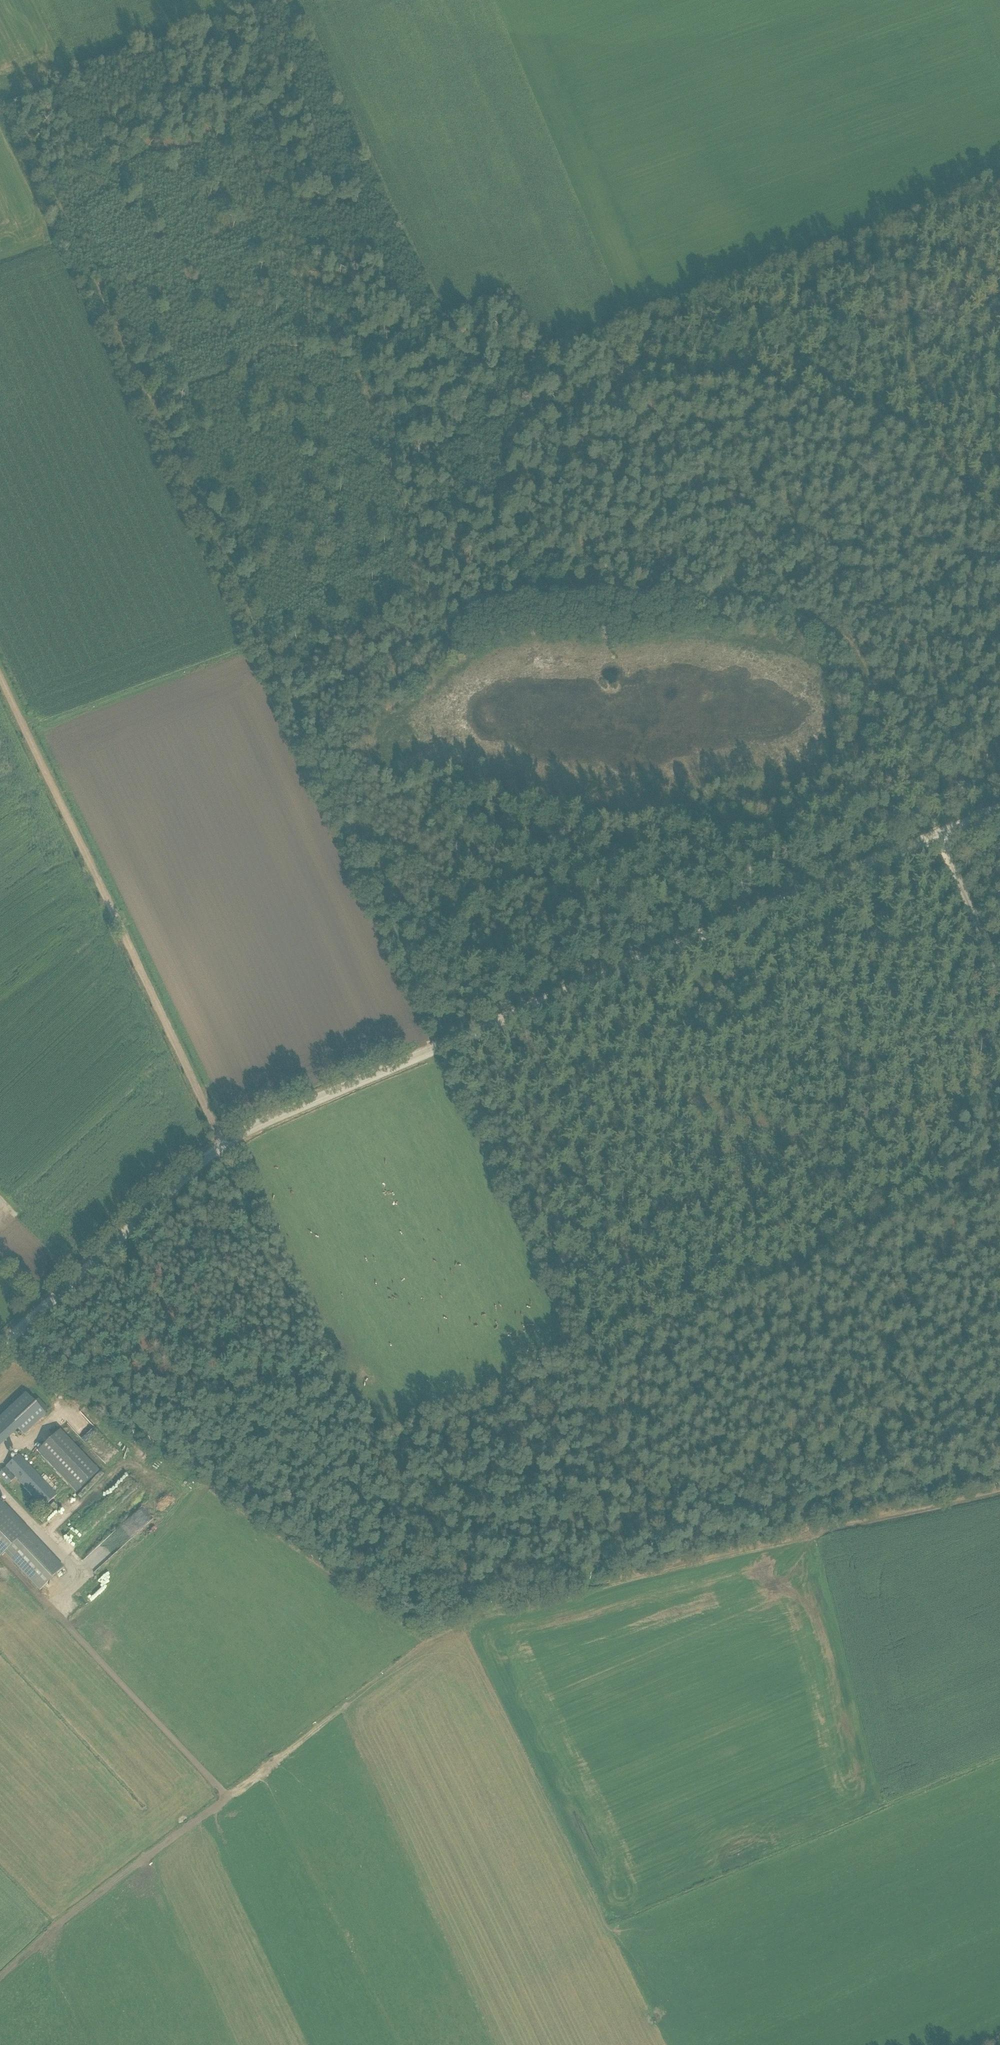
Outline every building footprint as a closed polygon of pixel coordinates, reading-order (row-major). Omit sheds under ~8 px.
[(0,1418),(13,1432),(18,1428),(23,1434),(45,1414),(26,1393),(0,1418)] [(98,1471),(60,1430),(38,1451),(76,1492),(98,1471)] [(18,1454),(5,1467),(43,1507),(57,1495),(18,1454)] [(0,1472),(0,1481),(3,1484),(10,1477),(3,1469),(0,1472)] [(6,1552),(41,1589),(63,1568),(0,1501),(0,1557),(6,1552)]
